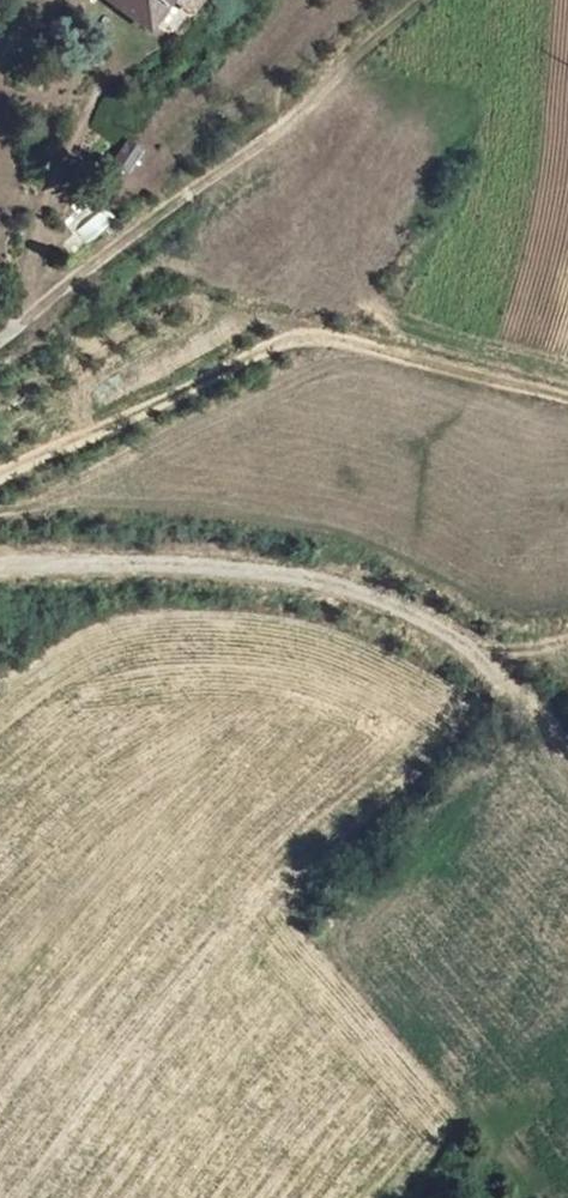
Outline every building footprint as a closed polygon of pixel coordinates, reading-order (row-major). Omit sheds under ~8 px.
[(145,25),(165,0),(110,0),(145,25)]
